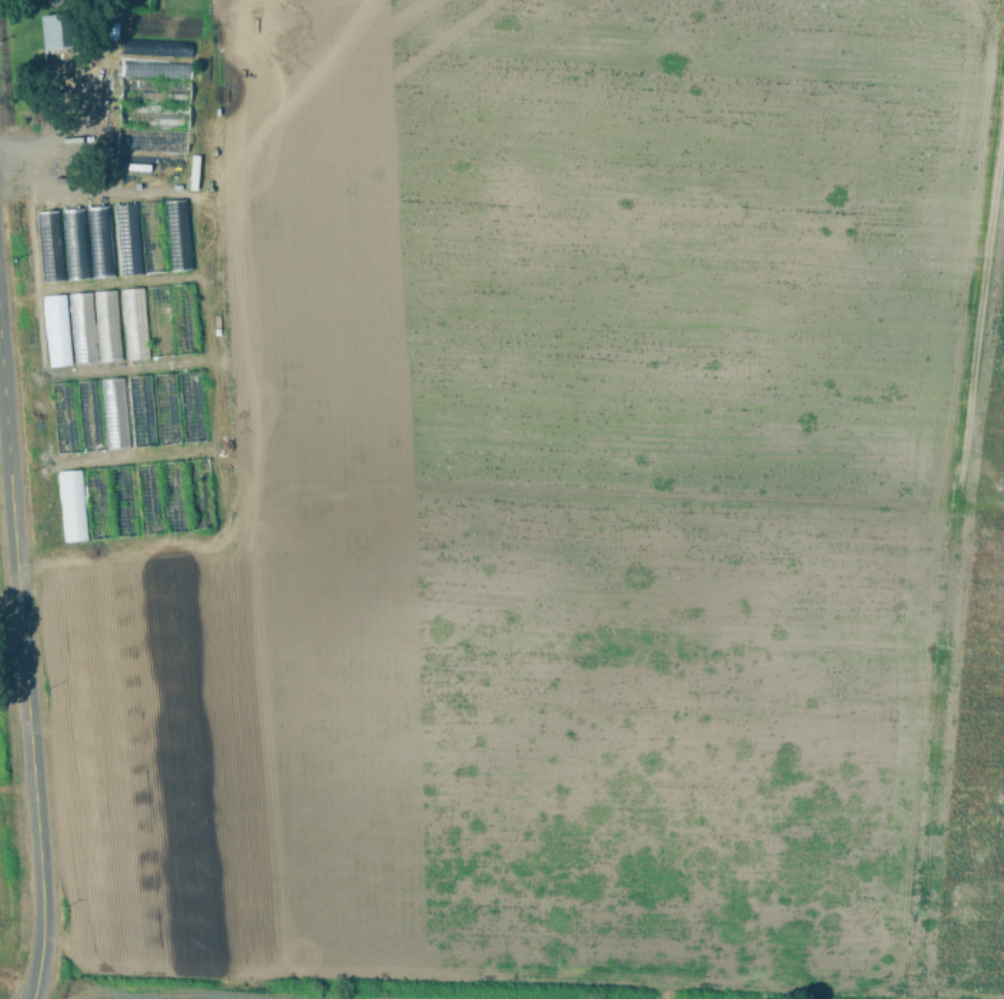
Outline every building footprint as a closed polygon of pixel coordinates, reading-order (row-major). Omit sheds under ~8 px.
[(82,97),(82,59),(60,59),(60,97),(82,97)] [(119,126),(187,127),(188,105),(189,105),(190,63),(120,62),(119,126)] [(169,226),(186,224),(184,200),(166,202),(169,226)] [(84,209),(65,210),(68,279),(87,278),(84,209)] [(39,280),(62,280),(59,211),(37,212),(39,280)] [(114,274),(106,212),(95,213),(102,275),(114,274)] [(121,289),(125,357),(173,355),(169,286),(121,289)] [(117,292),(96,293),(99,360),(120,359),(117,292)] [(68,294),(68,296),(41,297),(43,366),(95,363),(92,293),(68,294)] [(201,373),(51,382),(55,452),(205,443),(201,373)] [(172,465),(175,471),(183,467),(179,461),(172,465)] [(159,465),(60,471),(64,540),(163,534),(159,465)]
